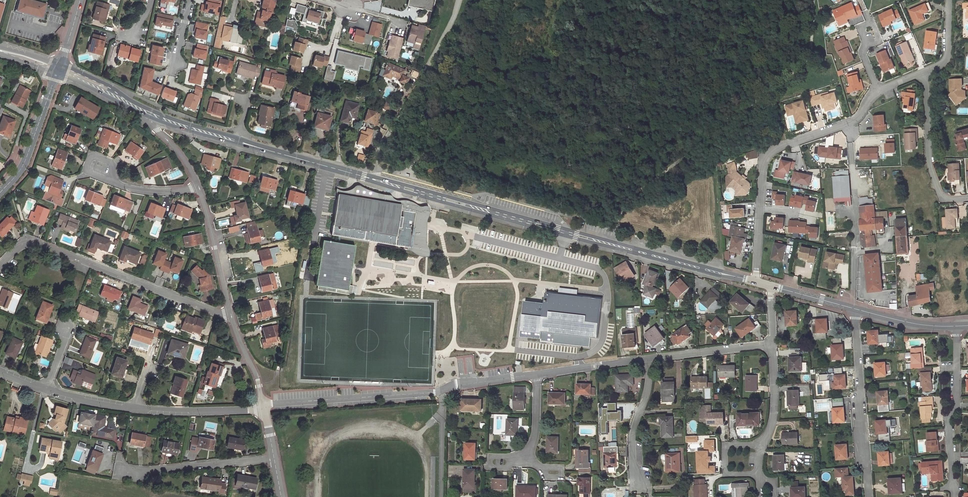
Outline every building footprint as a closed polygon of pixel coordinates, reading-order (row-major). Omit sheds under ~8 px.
[(47,4),(34,0),(19,0),(16,12),(42,19),(46,7),(47,4)] [(159,7),(166,9),(168,1),(174,2),(175,0),(161,0),(159,7)] [(201,11),(218,14),(221,1),(216,0),(208,0),(207,3),(206,2),(205,6),(202,5),(201,11)] [(266,25),(267,21),(268,21),(270,13),(272,14),(275,1),(271,0),(263,0),(262,7),(263,7),(261,13),(258,12),(255,21),(259,22),(258,23),(266,25)] [(105,10),(107,11),(108,11),(109,5),(97,2),(93,19),(102,22),(105,10)] [(432,11),(433,7),(424,5),(424,4),(418,2),(418,4),(409,2),(408,5),(432,11)] [(857,15),(854,7),(852,3),(837,10),(839,14),(835,16),(840,26),(846,23),(844,19),(846,18),(847,20),(853,17),(857,15)] [(932,10),(929,3),(910,11),(915,25),(925,20),(923,14),(932,10)] [(309,8),(297,5),(295,12),(303,14),(302,18),(306,19),(312,21),(311,22),(317,24),(316,25),(323,27),(325,19),(322,18),(324,12),(317,10),(316,13),(308,11),(309,8)] [(858,16),(862,14),(861,12),(858,5),(854,7),(857,15),(858,16)] [(893,10),(879,15),(884,27),(888,25),(887,23),(891,22),(897,19),(896,19),(900,17),(897,10),(893,12),(893,10)] [(173,16),(158,13),(155,25),(160,26),(161,25),(166,26),(165,28),(170,29),(171,25),(173,26),(174,22),(172,22),(173,16)] [(295,22),(287,20),(285,26),(292,28),(292,31),(296,32),(297,26),(295,22)] [(208,24),(196,22),(195,29),(196,30),(196,33),(195,37),(205,39),(208,24)] [(365,31),(354,28),(350,40),(361,44),(362,43),(370,45),(372,36),(378,37),(381,25),(372,22),(369,33),(369,34),(364,32),(365,31)] [(218,25),(216,36),(221,37),(221,39),(229,41),(230,37),(237,38),(239,29),(232,28),(229,27),(229,25),(224,24),(224,26),(218,25)] [(425,26),(419,24),(417,31),(423,32),(425,26)] [(423,32),(417,31),(410,29),(407,42),(414,44),(413,47),(418,49),(423,32)] [(934,41),(936,42),(937,33),(927,32),(924,48),(933,49),(934,41)] [(100,49),(102,49),(105,38),(93,34),(91,41),(90,45),(89,45),(87,51),(99,54),(100,49)] [(391,41),(390,46),(388,51),(387,57),(397,59),(403,38),(392,36),(391,41)] [(308,40),(299,38),(298,43),(295,42),(293,51),(302,53),(303,49),(305,45),(306,45),(308,40)] [(849,50),(850,50),(847,42),(846,42),(844,38),(835,42),(837,46),(840,53),(844,64),(854,60),(851,53),(851,54),(849,50)] [(911,52),(907,43),(897,47),(904,64),(913,61),(910,52),(911,52)] [(130,47),(121,44),(118,56),(128,58),(128,59),(137,62),(140,50),(130,48),(130,47)] [(195,49),(193,56),(205,59),(206,51),(207,46),(198,44),(196,49),(195,49)] [(153,45),(151,54),(165,57),(166,53),(162,53),(164,48),(153,45)] [(882,64),(885,72),(894,68),(891,60),(890,60),(886,51),(877,55),(881,64),(882,64)] [(369,71),(372,59),(339,52),(337,61),(340,62),(339,65),(345,66),(344,68),(349,69),(349,67),(359,69),(359,66),(364,67),(363,69),(369,71)] [(166,57),(165,57),(151,54),(149,63),(160,65),(161,61),(165,62),(166,57)] [(292,66),(290,71),(291,71),(295,72),(299,73),(300,68),(299,67),(300,63),(301,59),(291,56),(289,65),(292,66)] [(324,57),(323,58),(319,57),(315,56),(312,66),(321,68),(322,65),(327,66),(329,58),(324,57)] [(231,73),(233,65),(227,63),(228,61),(221,59),(222,58),(218,57),(216,62),(215,62),(214,67),(217,68),(222,69),(226,70),(225,72),(231,73)] [(258,77),(260,69),(255,68),(255,67),(240,62),(237,71),(244,73),(244,75),(252,78),(253,76),(258,77)] [(405,76),(407,71),(405,71),(389,64),(389,63),(387,62),(385,68),(387,69),(386,71),(384,75),(385,76),(391,78),(392,75),(401,79),(400,81),(406,84),(408,78),(405,76)] [(200,85),(204,66),(197,65),(196,70),(193,69),(192,70),(189,82),(200,85)] [(327,66),(323,80),(332,82),(334,72),(330,71),(331,67),(327,66)] [(154,69),(144,67),(139,88),(145,90),(147,90),(150,82),(149,80),(150,78),(152,78),(154,69)] [(275,83),(274,87),(281,88),(284,77),(279,75),(278,76),(274,75),(275,71),(270,70),(271,69),(266,68),(266,72),(265,71),(263,82),(270,84),(270,82),(275,83)] [(412,75),(418,78),(420,73),(414,70),(412,75)] [(862,89),(860,80),(858,72),(848,75),(851,86),(852,92),(862,89)] [(962,79),(950,79),(951,90),(953,92),(950,94),(953,98),(955,97),(959,101),(966,95),(966,90),(962,89),(961,88),(963,86),(962,79)] [(150,91),(154,83),(150,82),(147,90),(145,90),(151,93),(150,91)] [(154,83),(150,91),(151,93),(158,96),(162,86),(157,84),(155,88),(152,87),(154,84),(154,83)] [(23,99),(28,90),(20,86),(12,101),(21,107),(25,100),(23,99)] [(164,88),(161,96),(172,101),(176,92),(164,88)] [(183,106),(194,110),(199,97),(202,98),(203,94),(201,93),(200,93),(195,91),(194,94),(191,93),(188,95),(183,106)] [(300,109),(306,110),(307,106),(309,96),(300,94),(300,93),(294,91),(291,102),(302,104),(300,109)] [(909,109),(913,109),(915,94),(914,94),(913,94),(907,93),(902,92),(901,97),(903,99),(906,99),(905,102),(905,108),(909,109)] [(810,98),(812,106),(821,103),(823,103),(825,108),(826,111),(831,110),(830,106),(832,104),(833,103),(837,102),(835,93),(828,95),(828,93),(810,98)] [(955,97),(953,98),(958,104),(967,97),(966,95),(959,101),(955,97)] [(85,102),(80,98),(74,108),(77,110),(76,112),(80,114),(81,111),(86,114),(86,115),(92,119),(99,108),(92,104),(92,105),(85,102)] [(212,112),(224,115),(226,106),(218,104),(218,101),(210,98),(207,112),(212,114),(212,112)] [(803,101),(785,106),(787,113),(795,111),(796,113),(797,113),(799,122),(808,120),(806,110),(805,107),(803,101)] [(358,105),(347,102),(344,111),(343,111),(341,119),(350,121),(351,117),(355,118),(358,105)] [(274,108),(264,106),(261,115),(260,115),(258,123),(261,124),(266,125),(270,126),(274,108)] [(327,130),(331,117),(323,115),(324,110),(317,108),(316,112),(318,113),(314,124),(322,126),(321,128),(327,130)] [(374,112),(368,110),(367,112),(365,120),(368,121),(368,122),(372,123),(373,125),(376,125),(376,126),(381,125),(380,120),(379,120),(379,118),(380,116),(373,114),(374,112)] [(795,111),(787,113),(788,116),(794,114),(796,123),(799,122),(797,113),(796,113),(795,111)] [(885,125),(884,116),(873,116),(874,120),(875,120),(876,132),(886,131),(886,125),(885,125)] [(14,121),(3,117),(0,126),(0,133),(9,136),(14,121)] [(441,122),(434,117),(427,127),(433,132),(441,122)] [(78,134),(80,129),(71,126),(68,135),(65,134),(63,139),(75,144),(78,134)] [(106,140),(108,141),(117,144),(120,135),(103,129),(97,145),(104,147),(106,140)] [(916,138),(918,137),(917,129),(905,130),(906,149),(912,149),(911,147),(916,147),(916,142),(916,138)] [(956,132),(958,139),(955,140),(958,151),(966,149),(964,141),(963,138),(967,137),(967,129),(956,132)] [(365,131),(361,130),(357,145),(363,147),(363,145),(367,146),(371,133),(365,131)] [(894,139),(887,140),(887,149),(886,149),(886,153),(895,153),(894,139)] [(134,157),(137,159),(143,151),(131,142),(125,150),(134,157)] [(830,149),(820,147),(819,155),(821,157),(841,160),(843,149),(830,148),(830,149)] [(878,148),(860,149),(860,160),(878,159),(878,148)] [(758,158),(758,149),(747,153),(749,159),(758,158)] [(67,153),(58,150),(52,165),(61,169),(67,153)] [(220,159),(204,155),(201,164),(206,165),(205,167),(206,170),(212,171),(214,170),(215,167),(218,168),(220,159)] [(167,169),(164,160),(145,168),(149,176),(167,169)] [(794,169),(795,163),(791,162),(781,160),(779,171),(775,170),(774,176),(784,178),(785,172),(789,173),(790,168),(794,169)] [(443,169),(436,163),(427,173),(434,179),(443,169)] [(745,180),(742,177),(736,172),(736,168),(735,163),(727,165),(730,171),(730,175),(729,175),(729,185),(733,185),(738,189),(739,193),(749,192),(749,188),(750,188),(750,184),(745,180)] [(951,180),(955,180),(960,180),(959,164),(949,165),(949,173),(950,180),(951,180)] [(248,173),(232,169),(229,177),(246,182),(248,173)] [(811,176),(793,172),(791,181),(809,185),(811,176)] [(746,196),(749,192),(739,193),(738,189),(733,185),(729,185),(729,175),(728,175),(726,177),(727,188),(733,188),(736,190),(736,196),(746,196)] [(43,199),(61,206),(63,199),(60,198),(62,192),(61,190),(60,190),(63,181),(62,180),(54,177),(51,176),(48,177),(45,185),(50,187),(48,193),(46,192),(43,199)] [(851,201),(849,176),(833,177),(835,202),(846,201),(848,201),(851,201)] [(262,177),(259,190),(268,192),(269,189),(275,190),(277,181),(262,177)] [(361,197),(361,198),(338,194),(331,234),(338,235),(341,236),(409,247),(409,246),(423,250),(424,229),(412,225),(413,222),(413,219),(414,219),(415,220),(417,220),(418,221),(419,221),(420,220),(421,220),(424,219),(425,218),(426,217),(427,215),(427,214),(428,213),(427,211),(427,210),(427,209),(426,208),(425,208),(424,207),(423,208),(421,209),(420,209),(419,209),(411,208),(412,204),(409,202),(406,202),(405,202),(402,202),(401,202),(400,203),(400,204),(401,205),(386,202),(386,201),(386,200),(387,200),(388,200),(389,200),(390,200),(390,199),(391,199),(391,198),(391,197),(390,196),(380,195),(377,194),(373,193),(368,191),(365,190),(360,187),(359,186),(358,186),(357,186),(356,187),(355,187),(355,188),(354,188),(354,190),(354,191),(355,193),(356,194),(357,194),(358,194),(359,194),(360,195),(361,196),(361,197)] [(338,191),(338,194),(361,198),(361,197),(361,196),(360,195),(359,194),(358,194),(357,194),(356,194),(355,193),(354,191),(354,190),(354,188),(353,189),(351,191),(348,192),(344,192),(342,192),(340,192),(338,191)] [(99,205),(101,198),(102,196),(97,194),(98,192),(89,189),(85,200),(99,205)] [(308,206),(310,197),(304,195),(304,194),(290,191),(287,200),(296,202),(308,206)] [(777,192),(773,192),(773,199),(776,199),(776,205),(784,205),(785,196),(777,195),(777,192)] [(127,202),(127,201),(114,196),(110,204),(129,211),(132,204),(127,202)] [(795,199),(791,198),(789,205),(802,208),(803,203),(804,197),(796,196),(795,199)] [(804,196),(804,197),(803,203),(807,204),(806,210),(814,212),(816,202),(808,200),(809,197),(804,196)] [(391,198),(391,197),(391,198),(391,199),(390,199),(390,200),(389,200),(388,200),(387,200),(386,200),(386,201),(386,202),(401,205),(400,204),(400,203),(401,202),(402,202),(399,202),(396,202),(393,200),(391,198)] [(868,197),(859,198),(860,207),(873,205),(873,199),(868,199),(868,197)] [(239,219),(240,219),(248,217),(244,203),(235,205),(234,202),(230,203),(231,208),(235,207),(237,216),(238,216),(239,219)] [(165,209),(150,203),(147,212),(161,217),(165,209)] [(177,215),(182,216),(188,219),(191,210),(177,204),(174,214),(177,215)] [(873,205),(860,207),(862,230),(872,229),(876,229),(874,213),(873,205)] [(37,213),(34,221),(43,225),(49,211),(37,206),(34,212),(37,213)] [(732,206),(727,206),(727,214),(730,214),(730,219),(745,218),(744,210),(732,211),(732,206)] [(947,217),(947,227),(948,228),(960,227),(960,223),(958,223),(957,209),(946,210),(947,217)] [(874,213),(876,229),(880,229),(884,228),(883,219),(887,218),(886,212),(874,213)] [(70,228),(69,229),(74,231),(78,221),(60,214),(57,223),(61,225),(70,228)] [(14,224),(12,222),(13,220),(10,217),(9,219),(7,217),(0,224),(0,236),(1,237),(8,230),(14,224)] [(425,221),(426,217),(425,218),(424,219),(421,220),(420,220),(419,221),(418,221),(417,220),(415,220),(414,219),(413,219),(413,222),(412,225),(424,229),(424,224),(425,221)] [(90,218),(88,226),(93,228),(96,220),(90,218)] [(775,222),(771,222),(771,228),(775,229),(775,228),(779,228),(783,228),(784,218),(775,218),(775,222)] [(897,237),(907,236),(906,219),(896,220),(897,237)] [(800,222),(789,221),(788,233),(805,234),(805,233),(806,227),(806,223),(800,222)] [(255,222),(246,224),(248,229),(247,229),(248,233),(250,244),(260,241),(259,238),(258,232),(255,222)] [(732,223),(731,226),(729,236),(733,237),(730,251),(741,253),(742,248),(744,239),(746,240),(747,236),(746,234),(743,234),(744,229),(738,227),(738,224),(732,223)] [(731,226),(722,224),(723,235),(729,236),(731,226)] [(810,227),(806,227),(805,233),(809,234),(809,238),(818,238),(818,228),(810,228),(810,227)] [(872,229),(862,230),(862,234),(863,245),(863,248),(876,246),(875,236),(873,236),(872,229)] [(200,234),(183,237),(185,247),(202,243),(200,234)] [(110,241),(95,235),(91,245),(89,249),(95,251),(95,250),(96,247),(102,249),(101,251),(106,253),(107,251),(109,244),(110,241)] [(907,236),(897,237),(898,254),(898,255),(909,254),(907,236)] [(356,245),(339,243),(337,242),(322,240),(320,257),(318,268),(315,285),(336,289),(335,292),(352,295),(354,286),(349,285),(351,273),(353,263),(356,245)] [(782,261),(786,245),(775,243),(772,259),(782,261)] [(89,249),(91,245),(89,244),(87,250),(94,253),(95,251),(89,249)] [(124,247),(119,259),(125,262),(126,259),(131,261),(131,262),(136,264),(140,253),(124,247)] [(817,250),(801,247),(799,257),(804,258),(805,258),(805,260),(808,260),(808,262),(814,263),(817,250)] [(272,248),(259,251),(262,266),(272,264),(269,254),(273,254),(272,248)] [(166,254),(158,250),(153,262),(161,265),(160,269),(169,273),(170,269),(178,272),(183,260),(174,257),(172,263),(164,260),(166,254)] [(844,256),(827,252),(825,261),(824,261),(823,268),(833,270),(834,262),(839,263),(843,263),(844,256)] [(883,291),(879,254),(865,255),(869,293),(883,291)] [(307,261),(303,260),(298,282),(303,283),(307,261)] [(626,263),(616,268),(624,282),(634,276),(626,263)] [(208,287),(211,286),(210,280),(209,280),(208,276),(209,275),(203,270),(202,272),(196,266),(191,271),(199,279),(201,285),(202,290),(208,289),(208,287)] [(658,274),(649,270),(644,284),(646,285),(645,288),(647,289),(645,294),(653,298),(655,293),(657,289),(660,282),(656,280),(658,274)] [(274,274),(259,278),(262,292),(277,289),(274,274)] [(681,279),(671,289),(679,298),(689,288),(681,279)] [(934,283),(928,284),(921,285),(916,286),(917,295),(924,294),(931,293),(930,290),(935,290),(934,283)] [(108,296),(113,298),(118,300),(121,292),(104,285),(100,295),(108,298),(108,296)] [(2,289),(0,294),(0,305),(7,308),(13,293),(2,289)] [(546,291),(545,304),(545,305),(538,305),(538,304),(535,303),(534,304),(525,303),(521,336),(527,337),(541,338),(541,341),(590,347),(591,336),(597,337),(602,297),(595,296),(595,297),(593,297),(593,296),(577,294),(578,291),(559,289),(559,293),(546,291)] [(718,297),(711,291),(704,298),(705,298),(701,302),(713,312),(716,309),(719,309),(720,309),(722,306),(716,300),(718,297)] [(738,294),(731,302),(743,312),(745,309),(750,312),(752,311),(755,307),(751,304),(749,304),(738,294)] [(910,307),(925,303),(924,294),(917,295),(908,297),(910,307)] [(140,300),(133,297),(128,308),(143,315),(147,306),(139,303),(140,300)] [(890,308),(898,309),(898,300),(889,301),(890,308)] [(268,301),(259,303),(261,313),(262,317),(265,317),(271,315),(269,304),(268,301)] [(36,318),(43,321),(46,322),(53,306),(43,302),(36,318)] [(98,312),(79,305),(76,312),(79,314),(78,316),(91,321),(91,320),(94,322),(98,312)] [(797,311),(787,312),(787,315),(786,315),(786,322),(787,322),(787,326),(798,325),(797,311)] [(184,327),(188,317),(186,316),(181,329),(190,332),(191,330),(184,327)] [(194,319),(188,317),(184,327),(191,330),(199,333),(204,321),(197,318),(196,320),(194,319)] [(720,329),(722,330),(725,326),(716,318),(711,324),(710,323),(707,326),(709,327),(707,329),(715,335),(720,329)] [(817,318),(812,319),(813,340),(827,339),(826,332),(826,330),(828,330),(827,324),(828,324),(827,319),(817,320),(817,318)] [(750,319),(736,329),(742,337),(756,328),(750,319)] [(280,336),(277,325),(262,329),(265,339),(262,340),(263,344),(270,343),(275,341),(274,337),(280,336)] [(673,335),(674,337),(678,343),(679,344),(690,337),(689,335),(692,333),(687,326),(673,335)] [(646,335),(653,345),(660,340),(661,342),(665,339),(656,327),(646,335)] [(153,334),(134,328),(131,338),(149,344),(153,334)] [(623,330),(623,335),(635,334),(636,343),(637,343),(636,329),(623,330)] [(722,330),(720,329),(715,335),(713,338),(715,339),(716,339),(717,337),(719,338),(721,335),(721,334),(722,332),(723,332),(723,331),(722,330)] [(868,336),(868,341),(870,341),(870,344),(879,343),(878,335),(878,331),(868,331),(869,336),(868,336)] [(623,335),(624,348),(636,347),(636,343),(635,334),(623,335)] [(879,335),(878,335),(879,343),(880,343),(880,344),(894,343),(893,336),(888,336),(888,334),(879,335)] [(45,357),(48,348),(51,340),(41,337),(35,352),(45,357)] [(22,343),(13,338),(6,353),(15,358),(22,343)] [(95,341),(87,338),(84,347),(82,347),(79,354),(88,357),(95,341)] [(842,356),(844,356),(843,349),(842,349),(842,345),(842,338),(833,338),(833,345),(832,346),(832,348),(832,353),(833,360),(842,359),(842,356)] [(188,345),(171,340),(167,353),(173,355),(174,352),(184,355),(188,345)] [(911,364),(911,369),(919,368),(924,368),(923,358),(921,359),(920,348),(911,349),(912,364),(911,364)] [(127,361),(116,357),(111,373),(121,377),(124,369),(127,361)] [(789,358),(789,363),(791,363),(791,366),(789,366),(790,371),(802,371),(802,368),(801,363),(801,358),(789,358)] [(875,368),(876,374),(878,374),(878,376),(886,376),(885,363),(876,363),(876,368),(875,368)] [(223,367),(211,364),(209,372),(208,371),(204,384),(215,387),(219,375),(220,375),(223,367)] [(735,366),(719,366),(719,377),(735,377),(735,366)] [(931,367),(924,368),(919,368),(919,373),(921,373),(922,382),(922,383),(923,383),(923,386),(923,391),(932,391),(931,382),(930,382),(930,378),(931,378),(931,373),(932,373),(931,367)] [(77,374),(78,372),(73,370),(70,378),(73,379),(75,380),(74,383),(80,385),(83,380),(91,383),(95,375),(82,370),(81,373),(80,375),(77,374)] [(634,385),(633,375),(616,375),(616,392),(628,391),(628,385),(634,385)] [(846,385),(845,379),(844,375),(838,376),(835,376),(836,389),(844,388),(844,385),(846,385)] [(182,397),(187,380),(175,376),(173,383),(176,384),(173,394),(172,396),(177,398),(178,395),(182,397)] [(757,376),(747,376),(746,391),(757,391),(757,376)] [(707,377),(692,377),(692,388),(707,388),(707,377)] [(674,383),(673,383),(665,383),(663,383),(663,401),(675,400),(674,383)] [(591,394),(591,388),(591,384),(578,384),(577,393),(583,393),(583,394),(591,394)] [(595,388),(591,388),(591,394),(583,394),(583,399),(591,398),(594,398),(595,388)] [(799,391),(788,391),(788,406),(789,406),(790,409),(798,409),(798,405),(799,405),(799,391)] [(877,396),(879,412),(889,411),(888,391),(878,392),(878,396),(877,396)] [(524,409),(525,392),(515,392),(514,409),(524,409)] [(565,394),(556,393),(556,395),(550,395),(550,404),(565,404),(565,394)] [(932,396),(922,397),(923,406),(920,407),(921,419),(922,419),(930,419),(931,418),(931,412),(932,412),(931,402),(933,402),(932,396)] [(832,398),(833,417),(834,423),(845,422),(844,412),(842,398),(832,398)] [(472,410),(481,410),(481,400),(463,399),(463,408),(471,408),(472,410)] [(52,426),(52,427),(54,429),(56,430),(63,423),(67,409),(56,406),(54,414),(56,414),(57,415),(56,420),(54,419),(53,419),(49,422),(52,426)] [(711,406),(700,406),(700,419),(708,418),(708,422),(708,424),(718,424),(724,424),(723,413),(711,413),(711,406)] [(614,416),(616,416),(616,408),(603,408),(604,429),(614,429),(614,420),(614,416)] [(91,433),(113,437),(115,429),(103,427),(105,417),(81,412),(80,416),(79,423),(89,425),(93,425),(91,433)] [(759,413),(738,414),(738,426),(744,425),(759,424),(759,413)] [(19,420),(16,419),(7,417),(5,427),(13,429),(13,431),(23,434),(27,419),(20,418),(19,420)] [(673,437),(673,417),(660,417),(660,424),(662,424),(662,437),(673,437)] [(518,419),(507,419),(507,435),(517,435),(517,426),(518,425),(518,419)] [(896,419),(877,421),(877,425),(877,434),(879,434),(880,442),(891,441),(890,427),(896,426),(896,419)] [(63,423),(56,430),(59,433),(66,427),(63,423)] [(928,446),(926,446),(927,452),(938,451),(938,445),(936,446),(936,441),(937,441),(937,440),(936,432),(927,433),(928,441),(928,446)] [(143,446),(145,436),(132,433),(130,444),(143,446)] [(798,433),(783,433),(783,444),(798,444),(798,433)] [(214,440),(199,437),(198,446),(212,449),(214,440)] [(242,450),(244,440),(229,437),(228,443),(227,447),(242,450)] [(558,437),(548,437),(548,452),(558,452),(558,437)] [(49,458),(58,460),(61,442),(42,438),(39,452),(50,454),(49,458)] [(162,452),(171,454),(177,455),(179,444),(163,441),(161,451),(162,452)] [(476,444),(466,443),(465,459),(475,459),(476,444)] [(93,450),(87,465),(88,466),(96,469),(98,462),(99,462),(102,454),(104,448),(95,445),(93,451),(93,450)] [(845,448),(845,445),(836,445),(837,460),(847,459),(847,455),(847,447),(845,448)] [(618,446),(604,447),(604,452),(605,467),(609,466),(615,466),(617,466),(617,456),(617,453),(618,452),(618,446)] [(583,449),(578,449),(578,468),(580,468),(580,473),(590,473),(590,468),(589,468),(589,450),(583,450),(583,449)] [(708,452),(697,452),(698,467),(709,467),(708,452)] [(880,455),(879,455),(879,461),(880,461),(880,466),(890,465),(890,464),(889,459),(892,459),(891,454),(889,455),(888,452),(880,452),(880,455)] [(667,472),(680,471),(679,453),(666,454),(667,472)] [(785,470),(784,463),(784,456),(773,456),(774,470),(785,470)] [(942,461),(922,462),(922,463),(919,464),(919,468),(922,468),(922,472),(931,472),(933,474),(934,481),(943,480),(942,461)] [(851,477),(848,477),(847,468),(835,469),(836,478),(842,477),(843,485),(843,490),(846,490),(847,496),(854,496),(854,489),(853,489),(853,485),(853,479),(851,479),(851,477)] [(475,470),(464,469),(464,487),(465,487),(475,487),(475,482),(475,470)] [(254,483),(256,483),(257,478),(237,475),(236,481),(235,485),(240,486),(253,489),(254,483)] [(220,480),(202,477),(200,488),(219,491),(218,493),(223,494),(225,484),(220,483),(220,480)] [(590,493),(590,478),(578,478),(578,483),(581,483),(581,485),(581,493),(590,493)] [(507,480),(494,479),(493,489),(502,489),(507,489),(507,480)] [(906,492),(905,484),(901,484),(901,479),(889,480),(890,493),(902,492),(906,492)] [(239,489),(240,486),(235,485),(236,481),(233,480),(232,488),(239,489)] [(707,485),(705,485),(705,480),(695,480),(695,496),(707,496),(707,485)] [(477,482),(475,482),(475,487),(465,487),(464,492),(477,492),(477,482)] [(799,486),(798,482),(791,482),(792,496),(805,496),(805,487),(804,487),(799,488),(799,486)] [(518,483),(515,483),(515,496),(535,496),(536,487),(522,486),(518,486),(518,483)] [(748,487),(749,487),(749,483),(733,484),(733,488),(737,487),(738,496),(748,496),(748,487)]
